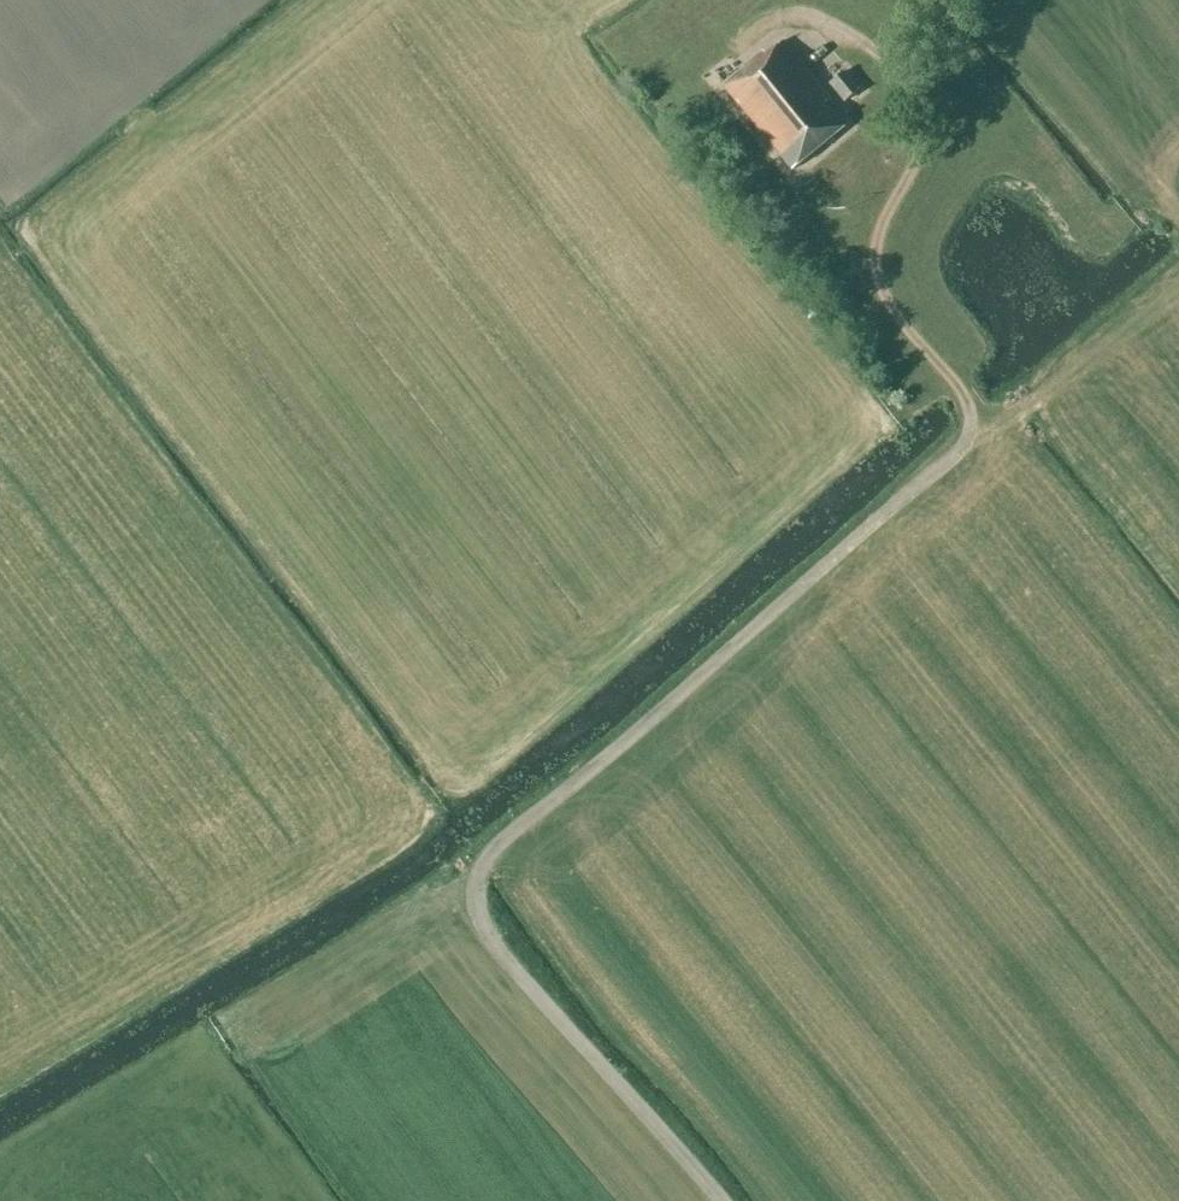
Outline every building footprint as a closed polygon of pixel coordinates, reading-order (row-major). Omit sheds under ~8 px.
[(824,103),(830,98),(783,41),(766,55),(764,52),(723,85),(792,169),(844,127),(824,103)] [(840,74),(828,83),(844,105),(856,96),(840,74)]
